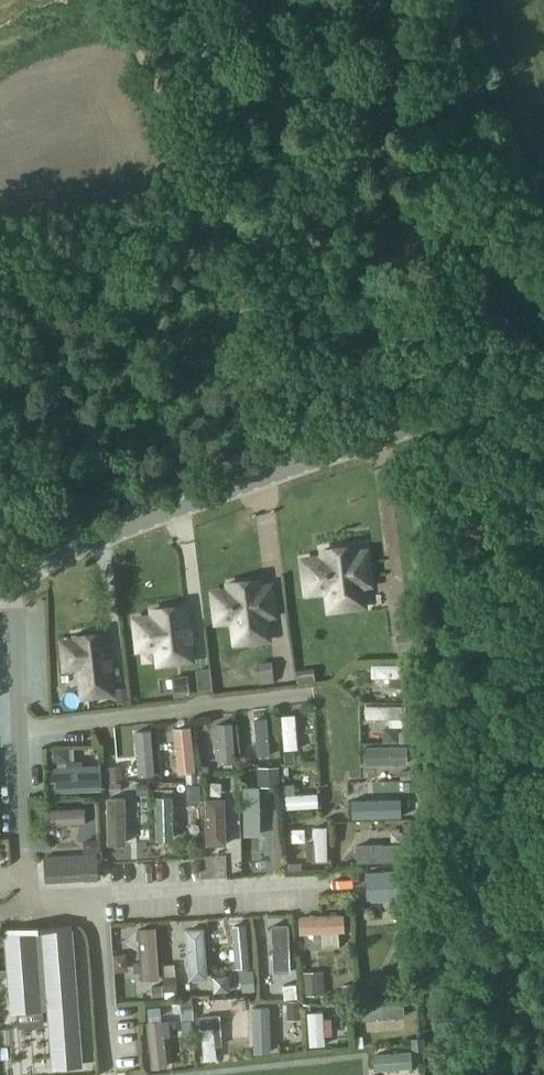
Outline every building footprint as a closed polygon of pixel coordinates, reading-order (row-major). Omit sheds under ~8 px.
[(326,576),(329,599),(363,595),(356,545),(323,549),(325,571),(324,571),(324,576),(326,576)] [(231,607),(234,630),(266,626),(261,579),(228,582),(231,602),(229,602),(230,608),(231,607)] [(189,659),(191,659),(185,605),(153,609),(159,663),(161,663),(160,654),(188,650),(189,659)] [(104,633),(76,636),(82,687),(110,684),(104,633)] [(259,678),(273,676),(271,663),(258,665),(259,678)] [(390,686),(410,686),(410,664),(372,665),(372,677),(390,677),(390,686)] [(293,667),(293,679),(312,679),(312,667),(293,667)] [(167,675),(167,694),(183,694),(183,675),(167,675)] [(184,701),(209,694),(206,684),(182,691),(184,701)] [(405,726),(405,706),(366,706),(366,719),(390,719),(389,726),(405,726)] [(295,715),(282,716),(284,750),(298,749),(295,715)] [(267,718),(254,719),(258,763),(271,762),(267,718)] [(233,723),(217,724),(219,762),(235,761),(233,723)] [(191,727),(174,728),(178,772),(195,771),(191,727)] [(151,730),(135,731),(138,776),(155,775),(151,730)] [(406,746),(366,747),(366,763),(407,763),(406,746)] [(51,793),(102,791),(100,765),(50,767),(51,793)] [(411,785),(367,786),(367,798),(411,797),(411,785)] [(259,787),(244,787),(244,836),(260,836),(259,787)] [(130,793),(111,794),(112,837),(125,837),(124,810),(130,810),(130,793)] [(170,794),(157,794),(158,835),(171,835),(170,794)] [(207,844),(225,844),(224,799),(206,800),(207,844)] [(63,826),(63,839),(87,838),(86,805),(71,805),(71,826),(63,826)] [(307,861),(327,860),(326,827),(313,827),(314,843),(306,844),(307,861)] [(256,836),(242,837),(243,852),(257,852),(256,836)] [(405,844),(355,845),(356,862),(406,860),(405,844)] [(96,852),(44,856),(44,882),(98,879),(96,852)] [(141,877),(139,857),(112,861),(114,881),(141,877)] [(410,870),(366,873),(367,899),(412,896),(410,870)] [(344,915),(299,916),(300,933),(344,931),(344,915)] [(226,961),(252,958),(249,923),(222,925),(226,961)] [(191,948),(183,948),(184,963),(206,961),(203,926),(190,928),(191,948)] [(80,1063),(70,931),(6,936),(12,1010),(49,1007),(53,1065),(80,1063)] [(262,973),(290,971),(288,931),(273,932),(275,958),(262,959),(262,973)] [(144,952),(134,953),(135,969),(145,969),(145,966),(158,965),(155,932),(142,933),(144,952)] [(300,989),(322,988),(321,965),(299,966),(300,989)] [(187,971),(188,985),(209,984),(208,970),(187,971)] [(176,1008),(180,1026),(191,1024),(187,1005),(176,1008)] [(368,1024),(382,1024),(381,1006),(355,1006),(356,1038),(368,1038),(368,1024)] [(256,1008),(252,1008),(254,1052),(270,1052),(268,1007),(256,1008)] [(323,1012),(308,1013),(310,1046),(325,1045),(323,1012)] [(214,1028),(202,1029),(204,1060),(216,1059),(214,1028)] [(160,1032),(147,1033),(151,1067),(163,1065),(160,1032)] [(411,1053),(374,1056),(375,1069),(399,1067),(400,1072),(410,1072),(410,1067),(412,1066),(411,1053)]
